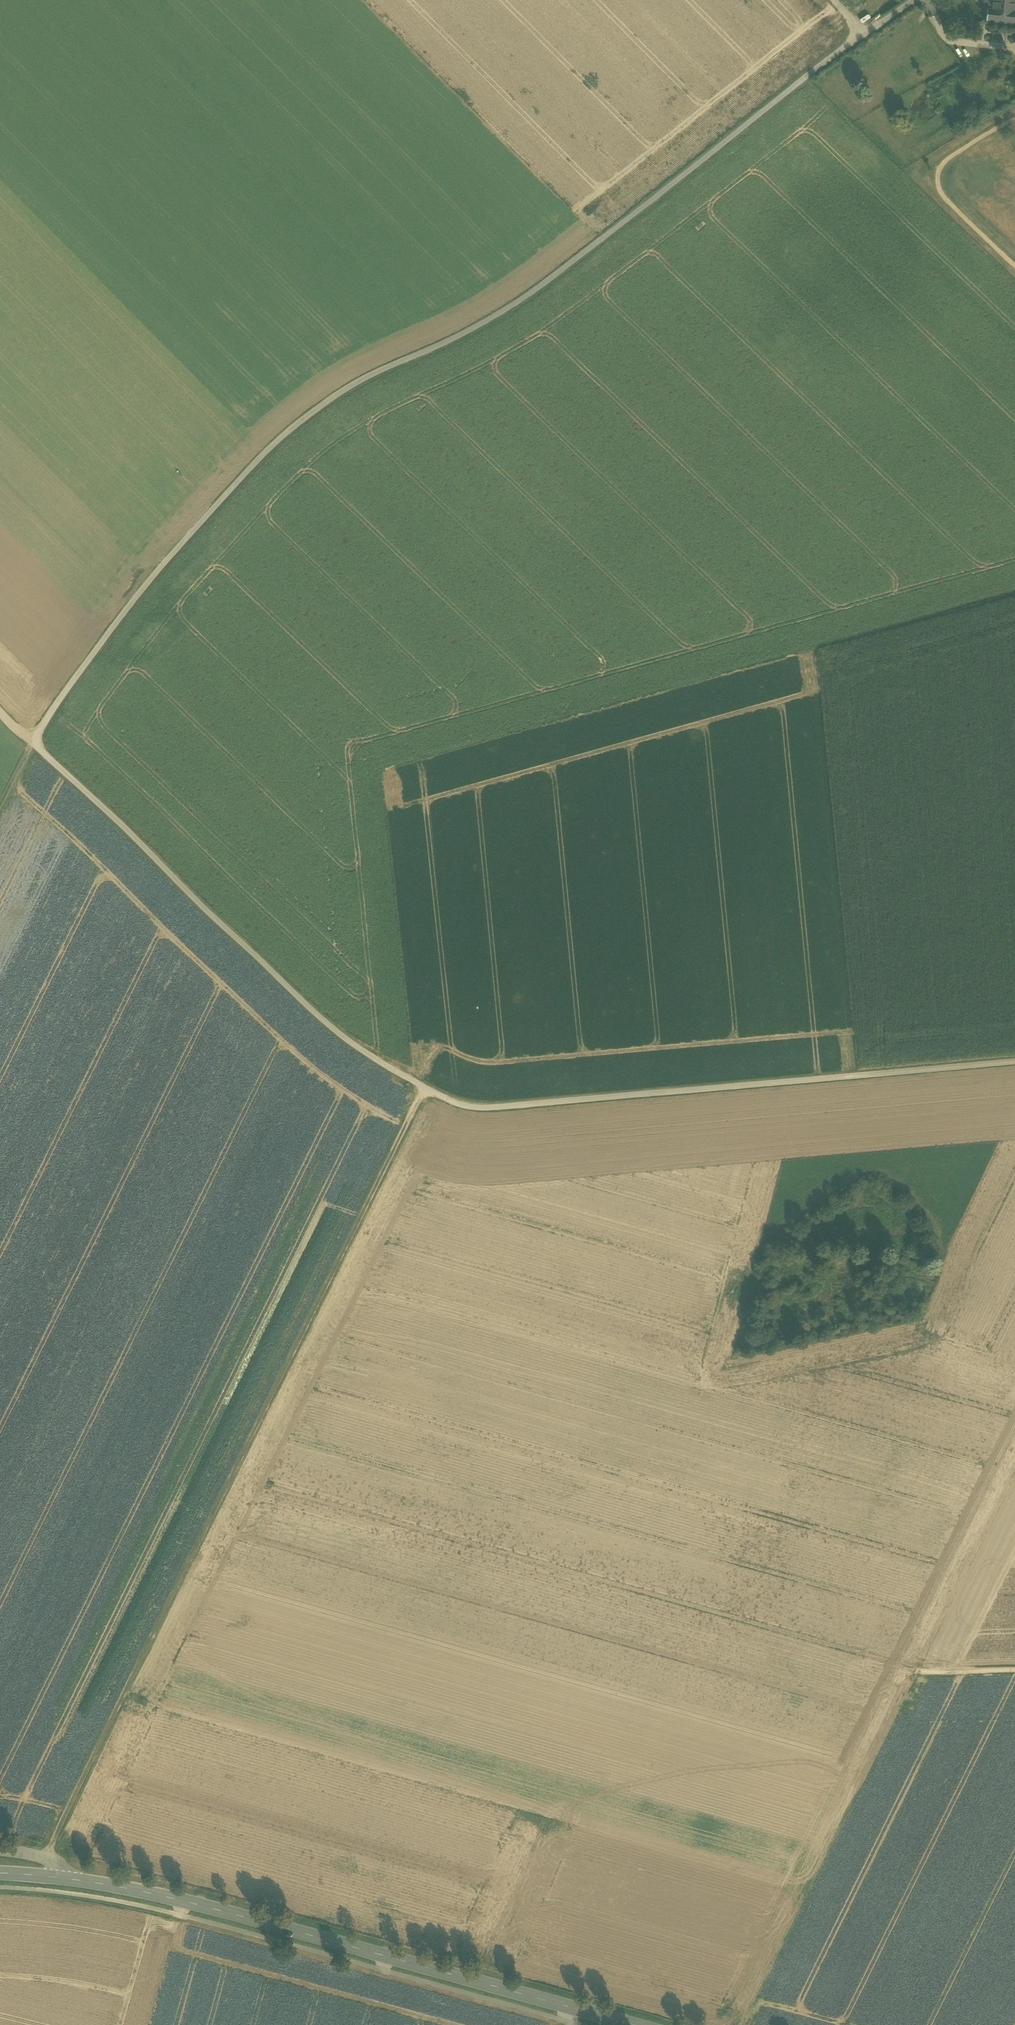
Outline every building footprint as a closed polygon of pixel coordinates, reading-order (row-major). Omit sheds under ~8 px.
[(991,10),(987,9),(986,22),(1014,25),(1014,0),(992,0),(991,10)]
